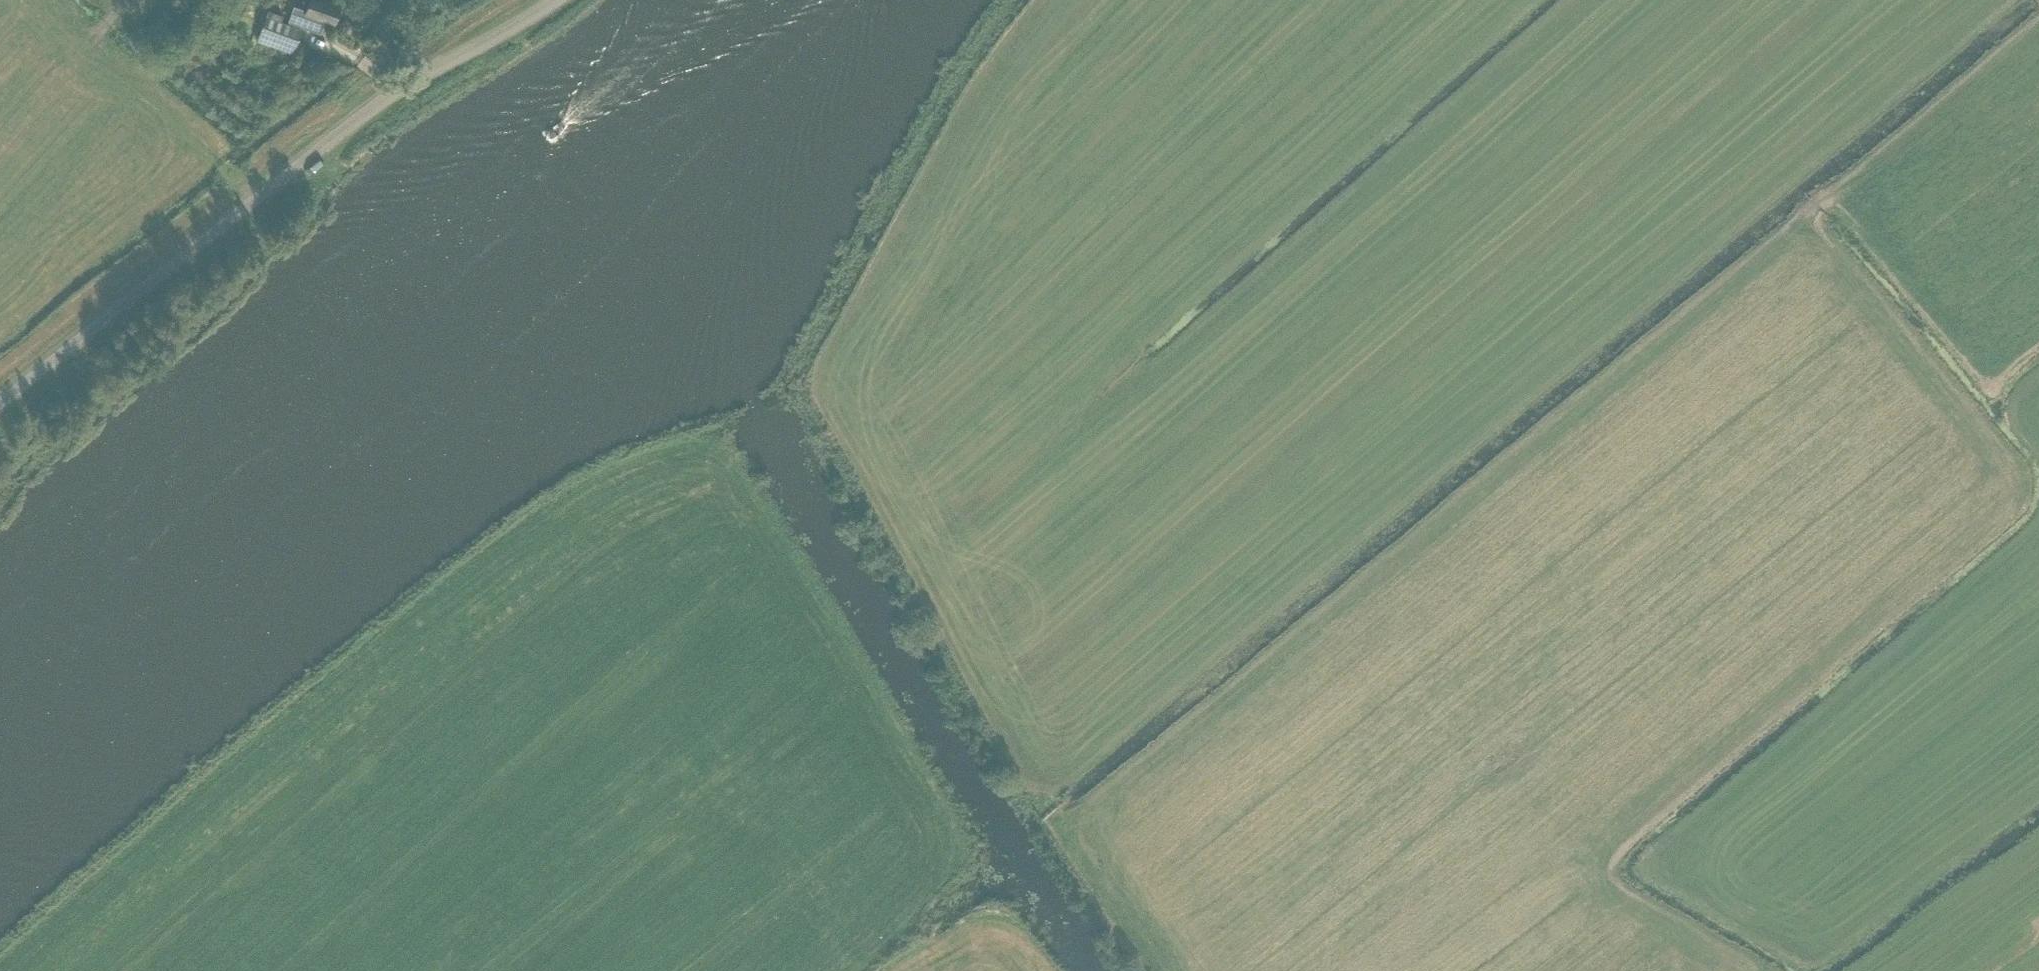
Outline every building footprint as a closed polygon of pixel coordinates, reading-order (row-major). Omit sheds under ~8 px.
[(340,6),(325,0),(309,0),(305,10),(294,6),(289,21),(316,31),(321,18),(334,23),(340,6)] [(296,47),(302,30),(281,22),(283,16),(268,10),(259,34),(296,47)]
